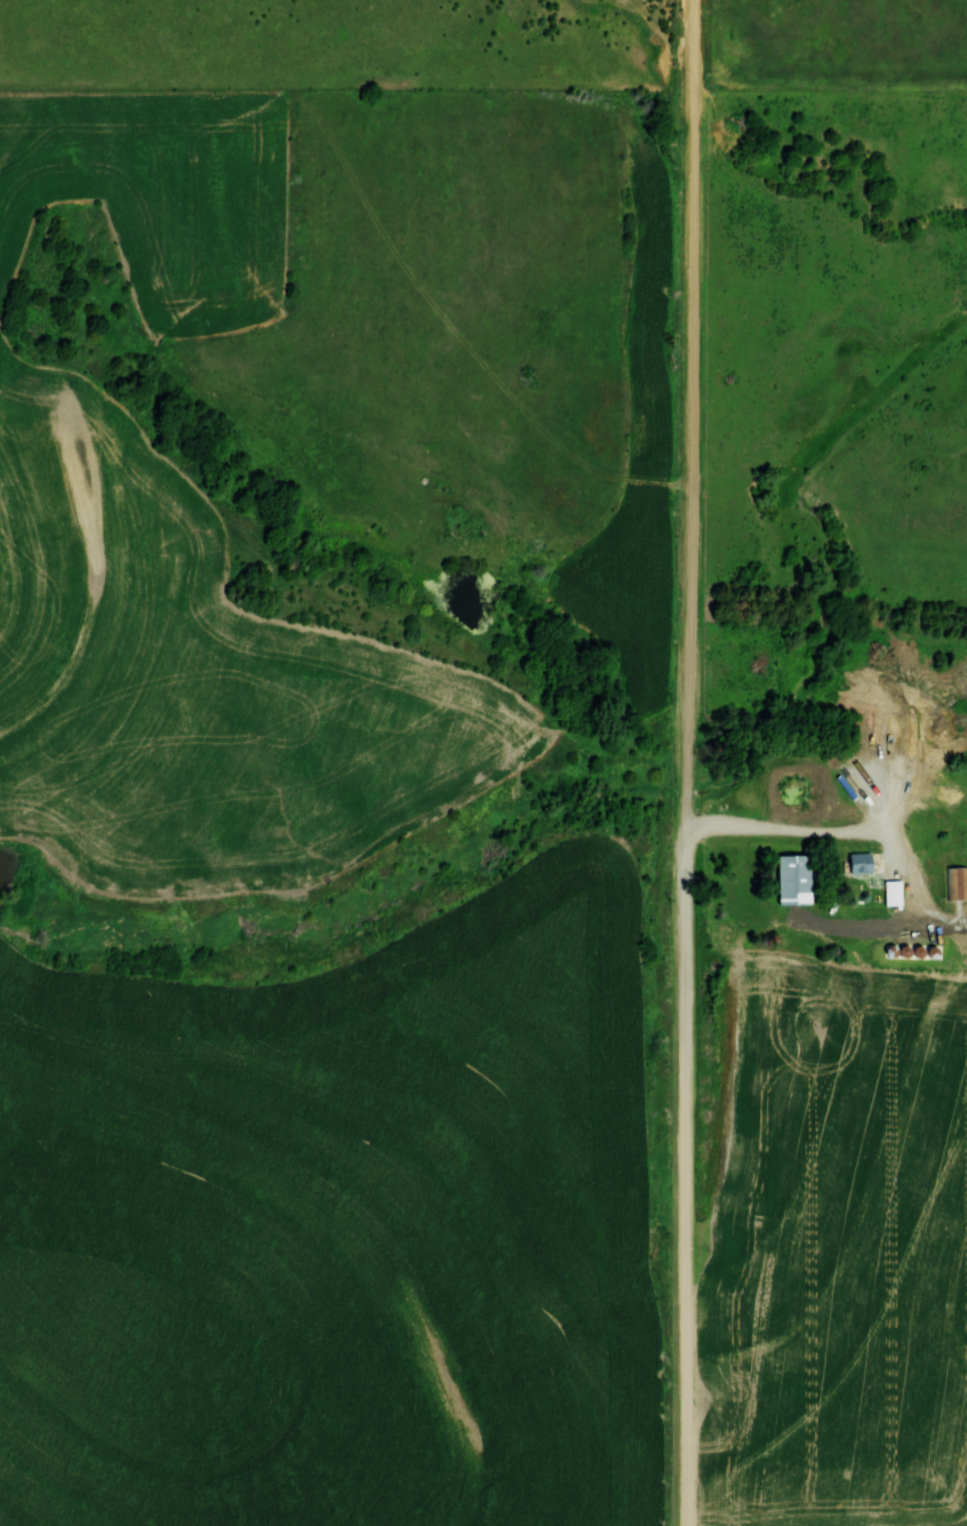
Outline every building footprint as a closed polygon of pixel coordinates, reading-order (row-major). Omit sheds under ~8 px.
[(871,872),(870,852),(847,852),(847,873),(871,872)] [(808,854),(775,854),(775,903),(808,903),(808,854)] [(946,899),(966,899),(966,866),(946,866),(946,899)] [(883,879),(883,905),(900,905),(900,879),(883,879)]
